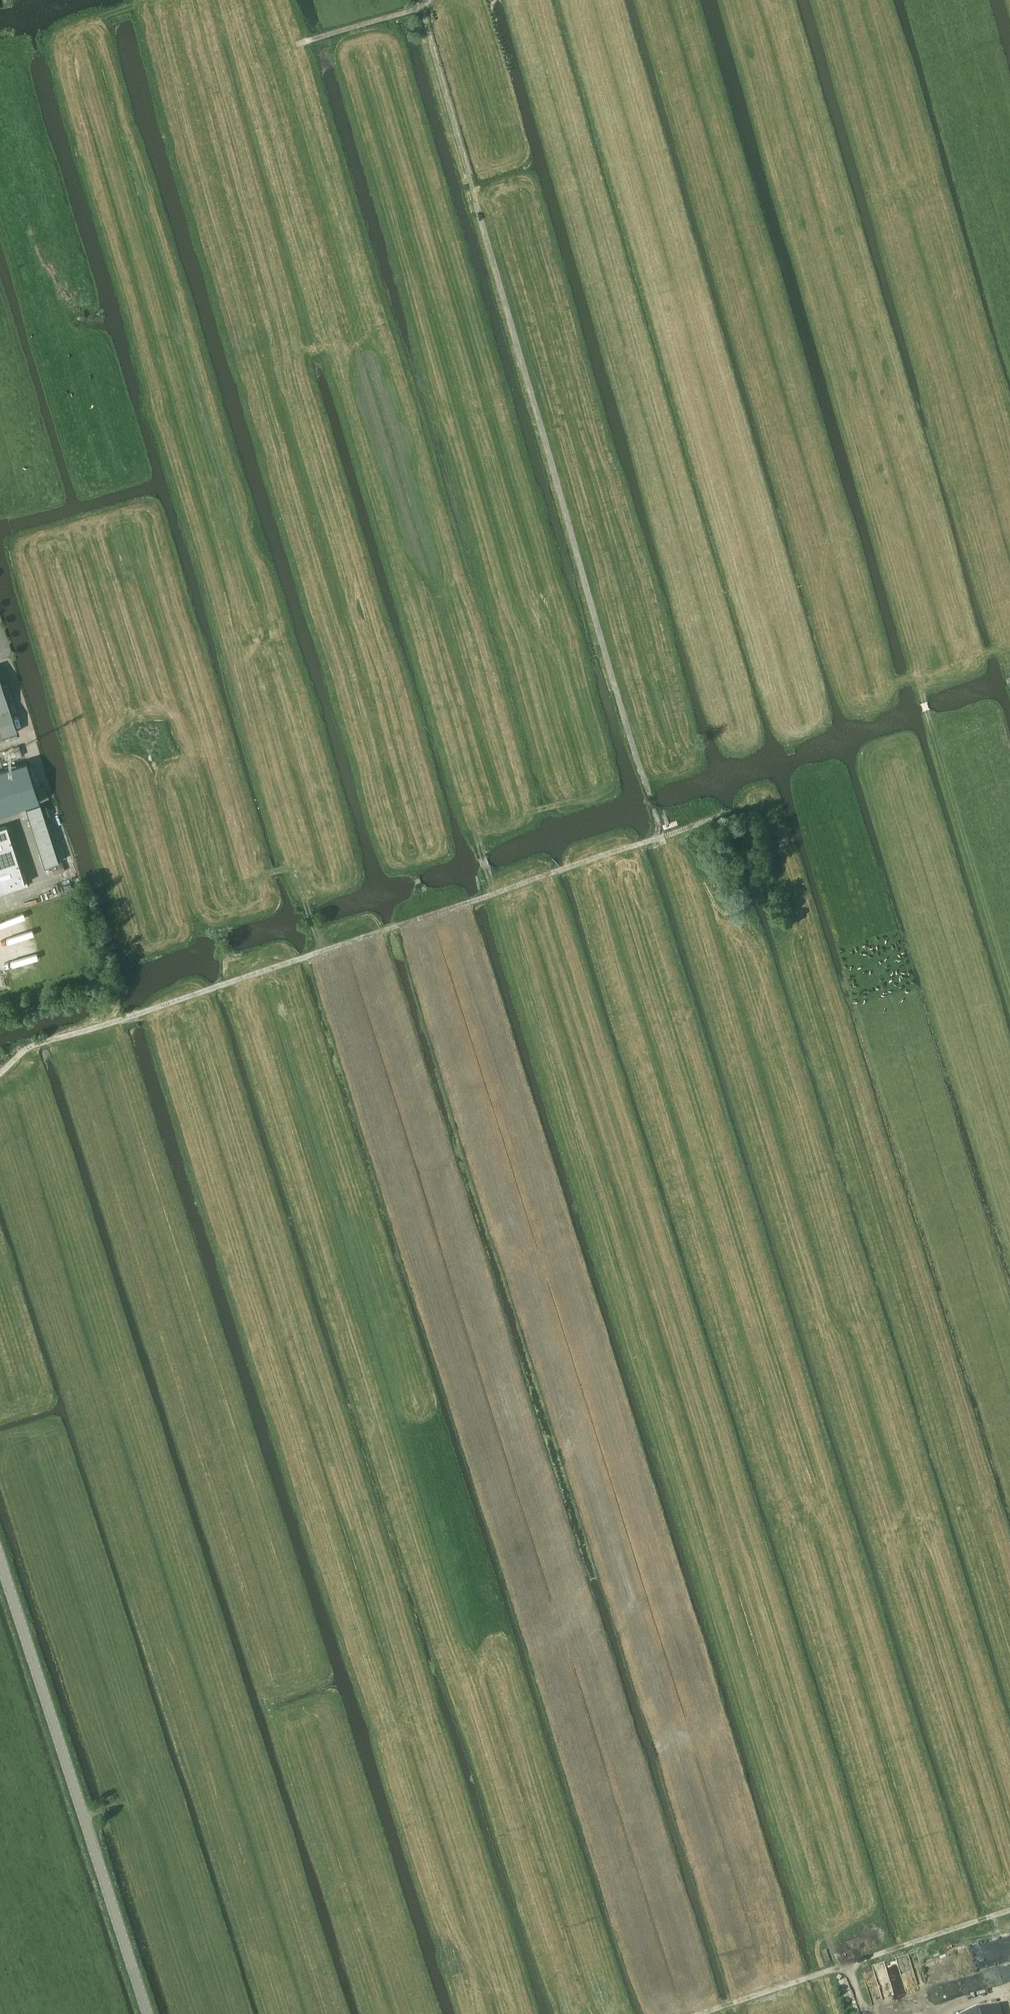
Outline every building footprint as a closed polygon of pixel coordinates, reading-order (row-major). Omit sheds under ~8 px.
[(2,736),(3,736),(16,732),(17,731),(0,678),(0,731),(2,736)] [(17,757),(22,755),(19,746),(14,747),(17,757)] [(0,770),(0,813),(38,801),(26,762),(0,770)] [(27,885),(24,876),(23,876),(6,825),(0,827),(0,892),(20,885),(21,887),(27,885)]
